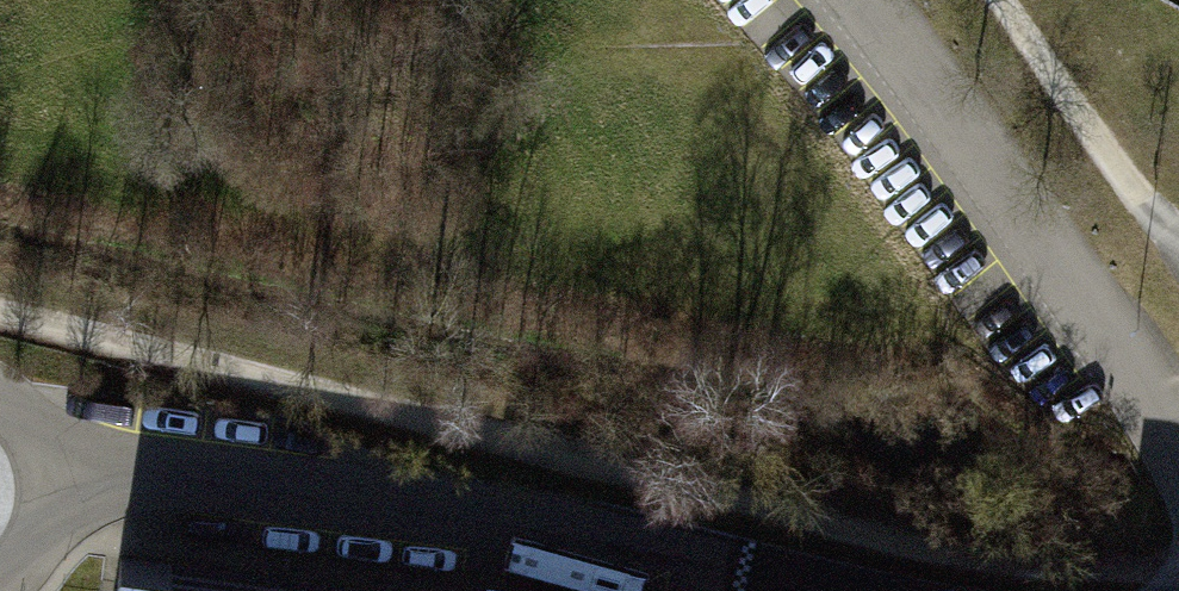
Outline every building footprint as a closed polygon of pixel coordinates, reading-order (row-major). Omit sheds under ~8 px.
[(120,558),(116,590),(371,590),(120,558)]
